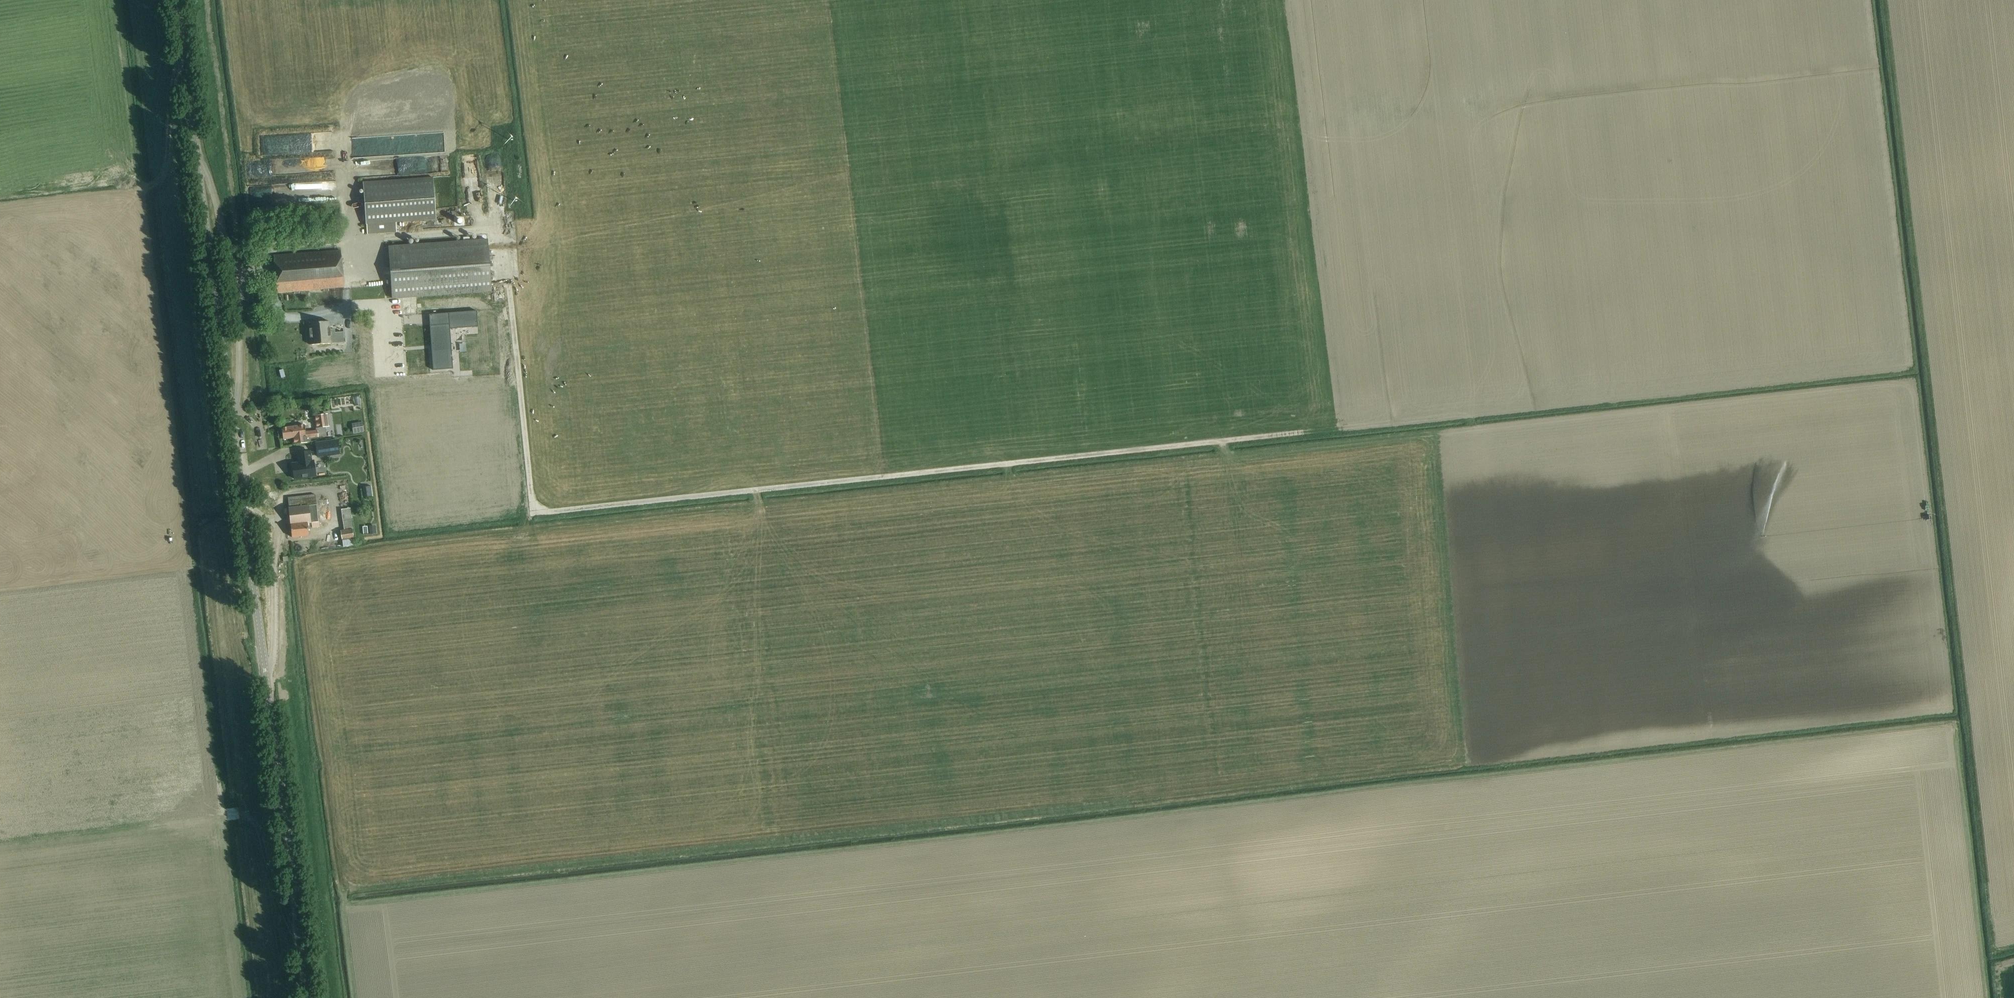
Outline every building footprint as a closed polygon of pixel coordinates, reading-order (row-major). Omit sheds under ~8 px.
[(439,160),(453,161),(454,151),(440,150),(439,160)] [(365,225),(435,220),(432,177),(362,182),(365,225)] [(391,299),(491,291),(487,239),(387,246),(391,299)] [(277,293),(287,292),(344,287),(341,249),(274,255),(277,293)] [(477,326),(476,310),(428,314),(432,370),(452,368),(450,341),(450,328),(456,328),(477,326)] [(329,329),(329,321),(319,321),(309,322),(310,344),(343,342),(342,332),(334,332),(334,329),(329,329)] [(358,414),(361,423),(371,421),(369,411),(358,414)] [(325,432),(325,426),(328,426),(326,414),(315,415),(317,430),(305,431),(304,425),(281,428),(283,439),(293,437),(294,444),(310,441),(310,437),(318,436),(317,433),(325,432)] [(338,439),(315,442),(317,458),(340,454),(338,439)] [(308,451),(296,453),(297,463),(290,464),(292,479),(314,476),(311,461),(309,461),(308,451)] [(291,537),(301,536),(308,535),(307,528),(319,526),(315,494),(297,496),(287,497),(291,537)] [(341,509),(343,530),(340,530),(341,539),(353,538),(349,508),(341,509)] [(374,526),(382,525),(381,515),(373,516),(374,526)]
